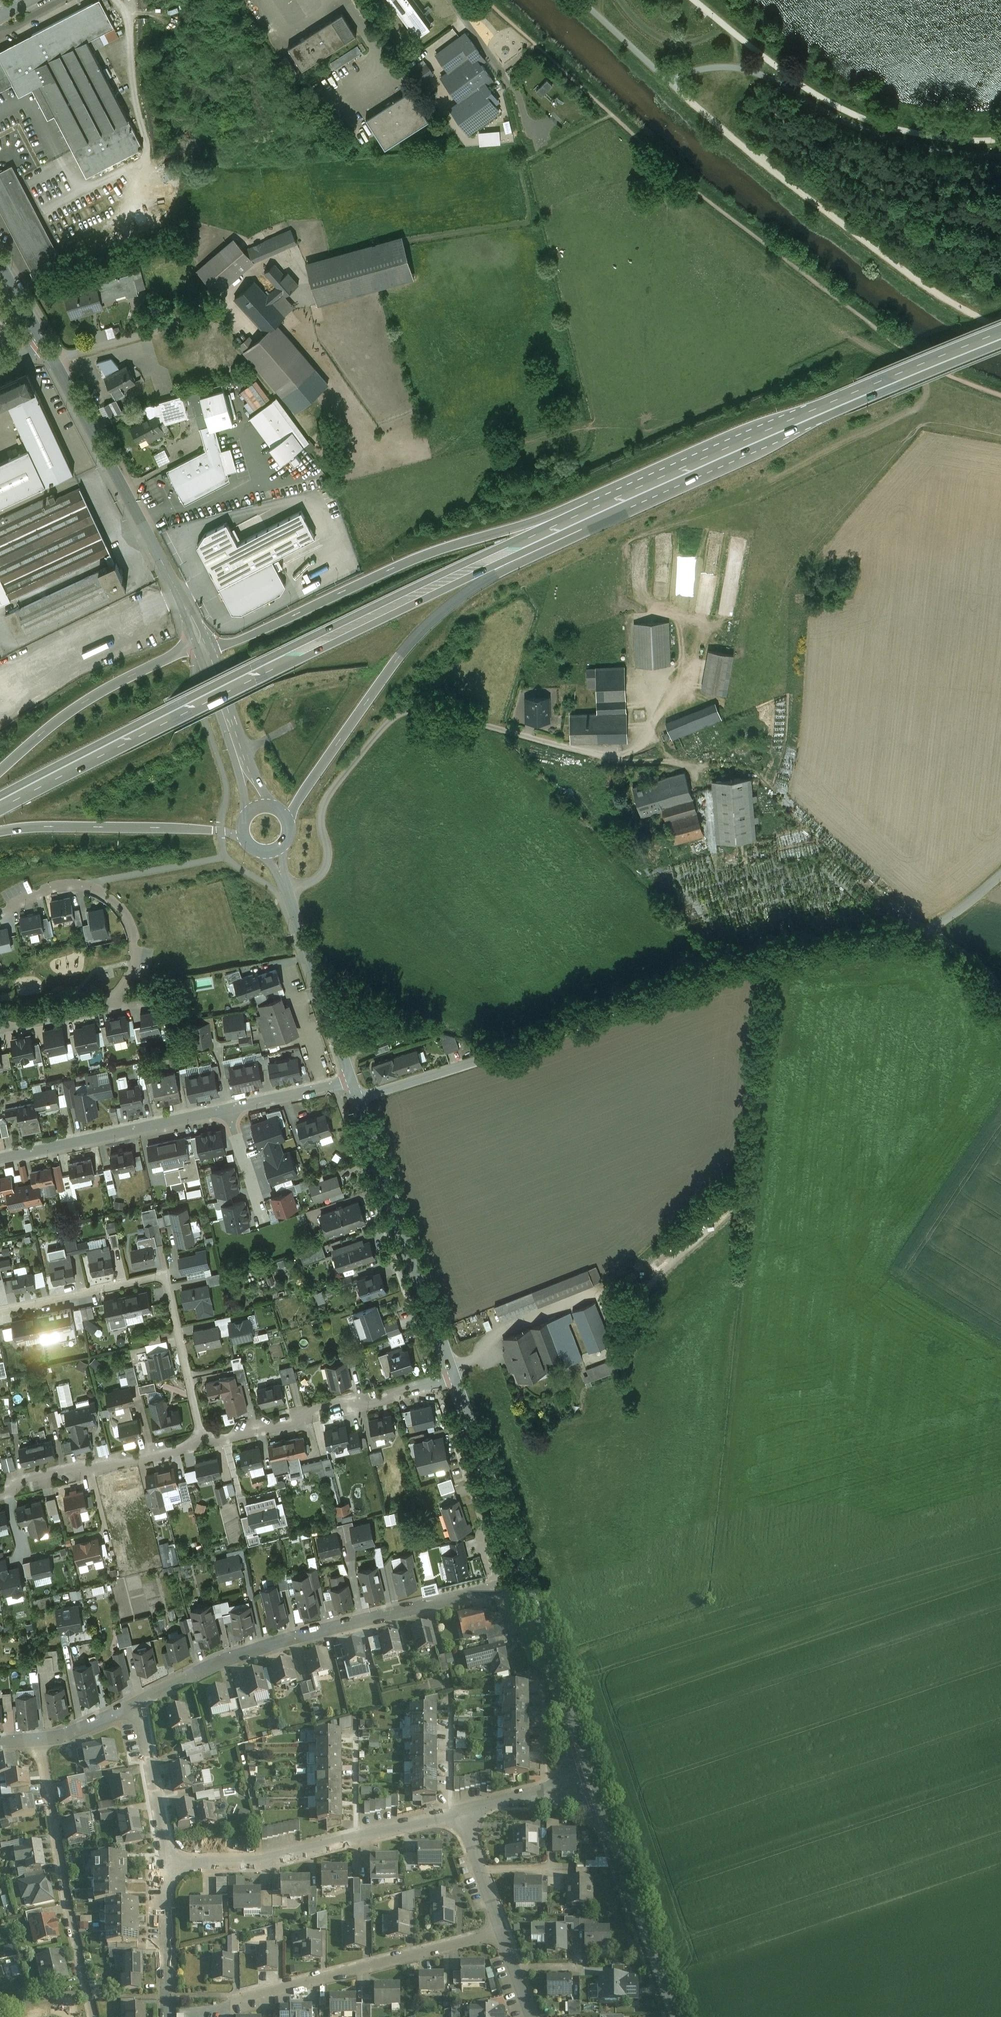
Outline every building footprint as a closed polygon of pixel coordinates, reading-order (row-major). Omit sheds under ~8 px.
[(33,35),(6,49),(22,79),(27,87),(35,82),(40,80),(45,90),(44,90),(56,112),(54,113),(88,177),(144,147),(88,42),(115,27),(101,0),(99,0),(100,1),(94,3),(94,2),(33,35)] [(417,37),(430,27),(411,0),(390,0),(417,37)] [(357,34),(343,12),(332,18),(347,41),(357,34)] [(332,18),(289,46),(303,68),(347,41),(332,18)] [(466,33),(436,55),(449,72),(441,77),(459,103),(461,104),(487,85),(493,81),(475,55),(479,52),(466,33)] [(358,45),(331,62),(335,69),(362,52),(358,45)] [(13,83),(22,79),(8,53),(0,57),(0,91),(13,83)] [(297,71),(287,55),(282,57),(293,74),(297,71)] [(426,64),(415,72),(422,82),(434,74),(426,64)] [(422,82),(415,73),(412,75),(419,84),(422,82)] [(22,79),(13,83),(18,92),(27,87),(22,79)] [(56,112),(44,90),(45,90),(40,80),(35,82),(52,114),(54,113),(56,112)] [(548,80),(537,91),(542,97),(553,85),(548,80)] [(430,81),(425,84),(428,89),(433,85),(430,81)] [(459,103),(451,109),(468,133),(500,111),(487,94),(492,91),(487,85),(461,104),(459,103)] [(410,90),(366,118),(386,148),(430,120),(410,90)] [(512,120),(506,120),(507,136),(504,136),(505,142),(513,142),(512,120)] [(479,131),(480,145),(501,144),(501,129),(479,131)] [(12,166),(0,172),(0,209),(31,269),(58,255),(12,166)] [(291,231),(248,250),(254,263),(297,244),(291,231)] [(403,237),(305,260),(316,304),(413,281),(403,237)] [(234,240),(198,271),(217,294),(254,263),(234,240)] [(288,273),(284,277),(274,265),(265,273),(278,288),(283,294),(286,297),(299,285),(288,273)] [(132,273),(96,284),(96,285),(97,285),(101,298),(125,291),(127,297),(138,294),(132,273)] [(265,294),(254,282),(235,299),(266,334),(276,325),(285,317),(273,303),(265,294)] [(96,285),(64,295),(68,305),(70,304),(73,314),(103,306),(101,298),(97,285),(96,285)] [(278,288),(269,295),(267,293),(265,294),(273,303),(283,294),(278,288)] [(316,371),(276,325),(266,334),(254,344),(245,352),(244,353),(284,398),(316,371)] [(113,327),(105,329),(108,339),(116,337),(113,327)] [(249,338),(239,346),(245,352),(254,344),(249,338)] [(111,359),(98,363),(98,364),(99,363),(105,373),(106,377),(120,370),(119,367),(111,359)] [(106,377),(105,378),(115,397),(125,392),(123,389),(135,382),(127,366),(120,370),(106,377)] [(0,385),(0,406),(8,403),(36,391),(27,372),(0,385)] [(252,408),(268,399),(257,381),(242,390),(252,408)] [(222,384),(190,393),(200,428),(209,425),(210,429),(214,428),(233,423),(227,402),(222,384)] [(74,472),(39,398),(36,391),(8,403),(29,449),(46,485),(74,472)] [(200,428),(190,393),(181,396),(188,417),(191,430),(200,428)] [(181,396),(144,406),(149,418),(132,427),(139,441),(146,437),(148,442),(170,430),(166,423),(188,417),(181,396)] [(117,399),(105,406),(110,416),(124,412),(117,399)] [(272,401),(250,417),(272,447),(294,430),(272,401)] [(221,452),(214,428),(210,429),(209,425),(200,428),(206,450),(170,469),(170,470),(170,469),(186,500),(223,481),(221,478),(223,473),(226,472),(221,452)] [(294,430),(272,447),(283,462),(290,456),(292,458),(290,459),(295,465),(301,460),(297,454),(295,455),(294,453),(304,446),(305,446),(305,445),(294,430)] [(46,485),(29,449),(0,462),(0,507),(46,485)] [(162,449),(155,456),(162,462),(168,456),(162,449)] [(230,450),(221,452),(226,472),(235,469),(230,450)] [(0,520),(0,576),(11,600),(12,600),(112,553),(81,487),(57,499),(54,494),(0,520)] [(227,523),(205,534),(198,546),(219,587),(315,537),(302,510),(238,544),(227,523)] [(271,561),(220,588),(235,617),(242,617),(281,597),(285,588),(271,561)] [(100,571),(16,611),(17,611),(27,632),(27,633),(110,593),(111,594),(127,586),(116,562),(100,570),(100,571)] [(0,576),(0,605),(0,606),(12,600),(11,600),(0,576)] [(17,611),(6,616),(16,637),(27,632),(17,611)] [(668,622),(635,624),(637,667),(670,665),(668,622)] [(734,655),(709,651),(702,690),(727,695),(734,655)] [(625,667),(587,668),(587,687),(596,687),(597,708),(594,708),(594,714),(594,740),(627,740),(625,667)] [(576,684),(565,683),(565,698),(572,698),(576,697),(576,684)] [(549,721),(548,697),(527,698),(527,721),(549,721)] [(715,703),(706,707),(713,723),(722,719),(715,703)] [(706,707),(666,723),(673,739),(713,723),(706,707)] [(594,714),(572,714),(572,741),(594,740),(594,714)] [(713,723),(673,739),(677,750),(726,730),(722,719),(713,723)] [(684,772),(659,781),(667,806),(661,808),(673,846),(705,836),(684,772)] [(750,778),(713,781),(717,841),(754,838),(753,822),(758,821),(758,816),(753,816),(752,800),(757,800),(756,794),(751,795),(750,778)] [(659,781),(634,788),(642,814),(661,808),(667,806),(659,781)] [(639,853),(631,856),(634,863),(641,860),(639,853)] [(70,898),(52,902),(56,921),(75,917),(70,898)] [(104,907),(89,910),(91,920),(89,921),(89,923),(89,924),(92,924),(95,937),(110,934),(104,907)] [(79,909),(73,910),(76,920),(82,919),(79,909)] [(41,912),(20,917),(24,935),(44,931),(45,931),(43,921),(41,912)] [(49,920),(43,921),(45,931),(44,931),(45,937),(52,935),(49,920)] [(89,924),(84,926),(87,939),(95,937),(92,924),(89,924)] [(12,948),(8,929),(0,930),(0,951),(12,948)] [(276,969),(259,975),(260,977),(264,991),(265,993),(278,988),(282,987),(276,969)] [(239,970),(226,974),(229,983),(235,981),(242,978),(239,970)] [(242,978),(235,981),(241,999),(255,994),(264,991),(260,977),(255,979),(253,974),(242,978)] [(197,989),(213,988),(213,979),(196,980),(197,989)] [(265,993),(264,991),(255,994),(259,1005),(269,1002),(265,993)] [(269,1002),(259,1005),(262,1014),(262,1015),(268,1013),(278,1042),(295,1036),(282,997),(269,1002)] [(157,1010),(141,1013),(143,1022),(145,1022),(145,1024),(141,1025),(143,1037),(147,1036),(162,1033),(162,1030),(167,1028),(164,1016),(159,1018),(157,1010)] [(268,1013),(262,1015),(262,1014),(258,1016),(268,1045),(278,1042),(268,1013)] [(243,1015),(225,1018),(228,1036),(239,1034),(241,1034),(243,1035),(246,1035),(245,1029),(243,1015)] [(126,1016),(107,1020),(108,1025),(111,1039),(112,1039),(115,1040),(127,1038),(128,1035),(130,1035),(126,1016)] [(213,1016),(200,1018),(201,1024),(208,1023),(210,1030),(215,1029),(213,1016)] [(95,1023),(85,1026),(85,1027),(75,1029),(76,1033),(80,1051),(80,1052),(91,1050),(91,1048),(99,1046),(95,1023)] [(201,1024),(192,1025),(195,1045),(212,1042),(210,1030),(208,1023),(201,1024)] [(108,1025),(101,1027),(105,1044),(112,1043),(112,1039),(111,1039),(108,1025)] [(141,1025),(134,1027),(138,1042),(148,1040),(147,1036),(143,1037),(141,1025)] [(62,1027),(45,1031),(50,1054),(67,1050),(66,1043),(62,1027)] [(252,1028),(245,1029),(246,1035),(243,1035),(241,1034),(239,1034),(241,1045),(254,1043),(252,1028)] [(80,1051),(76,1033),(70,1034),(72,1042),(74,1052),(80,1051)] [(457,1037),(443,1034),(440,1035),(446,1053),(461,1048),(457,1037)] [(31,1035),(24,1037),(24,1036),(18,1037),(19,1038),(12,1039),(17,1060),(23,1059),(23,1060),(29,1058),(33,1057),(36,1056),(33,1044),(31,1035)] [(72,1042),(66,1043),(67,1050),(69,1059),(75,1057),(74,1052),(72,1042)] [(39,1043),(33,1044),(36,1056),(33,1057),(34,1062),(43,1060),(39,1043)] [(304,1061),(299,1047),(294,1048),(296,1058),(297,1058),(298,1062),(304,1061)] [(418,1050),(394,1058),(393,1056),(374,1063),(380,1080),(423,1065),(418,1050)] [(0,1054),(0,1055),(2,1065),(0,1065),(0,1069),(12,1067),(9,1052),(0,1054)] [(269,1053),(262,1055),(265,1069),(271,1068),(270,1064),(271,1064),(269,1053)] [(262,1055),(256,1057),(257,1062),(259,1070),(265,1069),(262,1055)] [(296,1058),(292,1059),(290,1058),(283,1060),(288,1080),(301,1077),(298,1062),(297,1058),(296,1058)] [(283,1060),(277,1061),(275,1063),(271,1064),(270,1064),(271,1068),(274,1083),(288,1080),(283,1060)] [(231,1062),(224,1063),(227,1077),(233,1076),(231,1067),(232,1067),(231,1062)] [(257,1062),(244,1064),(249,1088),(253,1088),(252,1086),(262,1084),(259,1070),(257,1062)] [(232,1067),(231,1067),(233,1076),(236,1090),(246,1088),(246,1089),(249,1088),(244,1064),(232,1067)] [(218,1065),(212,1066),(213,1071),(214,1071),(215,1080),(221,1078),(218,1065)] [(143,1066),(137,1067),(139,1078),(145,1077),(143,1066)] [(175,1070),(160,1074),(160,1077),(160,1079),(154,1080),(153,1076),(154,1080),(158,1100),(159,1106),(181,1100),(175,1070)] [(213,1071),(200,1074),(206,1098),(209,1097),(209,1096),(219,1094),(215,1080),(214,1071),(213,1071)] [(187,1072),(180,1073),(183,1087),(189,1086),(187,1077),(188,1077),(187,1072)] [(96,1074),(87,1076),(89,1082),(98,1081),(96,1074)] [(188,1077),(187,1077),(189,1086),(192,1100),(202,1097),(203,1099),(206,1098),(200,1074),(188,1077)] [(89,1082),(89,1083),(90,1090),(92,1099),(94,1098),(113,1094),(110,1078),(98,1081),(89,1082)] [(74,1079),(62,1081),(65,1093),(68,1105),(76,1103),(74,1093),(76,1093),(74,1079)] [(154,1080),(146,1081),(151,1101),(158,1100),(154,1080)] [(62,1081),(54,1083),(56,1089),(57,1088),(58,1095),(65,1093),(62,1081)] [(140,1085),(129,1087),(128,1086),(120,1088),(124,1106),(144,1102),(140,1085)] [(56,1089),(34,1093),(36,1103),(21,1106),(17,1107),(19,1116),(21,1124),(40,1120),(38,1111),(61,1106),(58,1095),(57,1088),(56,1089)] [(76,1093),(74,1093),(76,1103),(79,1117),(86,1115),(89,1117),(94,1116),(95,1114),(97,1113),(94,1098),(92,1099),(90,1090),(76,1093)] [(12,1108),(6,1110),(7,1118),(19,1116),(17,1107),(21,1106),(19,1099),(10,1101),(12,1108)] [(267,1113),(269,1120),(277,1117),(282,1115),(281,1110),(267,1113)] [(325,1115),(296,1125),(299,1133),(301,1132),(306,1144),(315,1141),(314,1138),(331,1132),(325,1115)] [(269,1120),(253,1125),(260,1148),(265,1146),(269,1160),(265,1161),(273,1184),(298,1175),(290,1152),(282,1155),(278,1142),(285,1139),(277,1117),(269,1120)] [(7,1123),(0,1124),(3,1136),(10,1135),(7,1123)] [(221,1130),(209,1133),(214,1154),(226,1152),(221,1130)] [(209,1133),(191,1137),(196,1158),(214,1154),(209,1133)] [(191,1137),(166,1143),(170,1161),(172,1168),(184,1165),(184,1167),(179,1168),(182,1181),(200,1178),(196,1158),(191,1137)] [(170,1161),(166,1143),(148,1147),(152,1165),(170,1161)] [(132,1150),(111,1154),(114,1171),(136,1166),(132,1150)] [(91,1159),(70,1163),(73,1180),(95,1175),(91,1159)] [(25,1165),(20,1166),(23,1180),(28,1179),(25,1165)] [(234,1167),(212,1172),(215,1184),(236,1179),(234,1167)] [(51,1168),(32,1172),(35,1184),(35,1186),(39,1185),(45,1184),(54,1182),(51,1168)] [(111,1168),(104,1170),(108,1189),(115,1187),(111,1168)] [(62,1174),(56,1176),(59,1189),(60,1189),(65,1188),(62,1176),(62,1174)] [(161,1174),(149,1177),(151,1188),(163,1185),(162,1182),(161,1174)] [(68,1175),(62,1176),(65,1188),(66,1192),(68,1200),(73,1199),(68,1175)] [(0,1179),(0,1204),(10,1202),(8,1192),(15,1190),(13,1183),(12,1176),(0,1179)] [(313,1184),(310,1185),(311,1187),(315,1201),(342,1192),(337,1176),(313,1184)] [(302,1181),(300,1182),(303,1189),(311,1187),(310,1185),(313,1184),(311,1178),(302,1181)] [(239,1191),(236,1179),(215,1184),(217,1195),(231,1192),(239,1191)] [(54,1182),(45,1184),(47,1192),(47,1194),(56,1192),(54,1181),(54,1182)] [(24,1186),(16,1188),(17,1183),(17,1182),(13,1183),(15,1190),(8,1192),(10,1202),(13,1212),(22,1210),(21,1207),(28,1205),(24,1186)] [(35,1184),(24,1186),(28,1205),(36,1203),(37,1207),(44,1206),(39,1185),(35,1186),(35,1184)] [(291,1192),(292,1195),(298,1193),(295,1184),(281,1189),(283,1195),(291,1192)] [(189,1198),(203,1194),(202,1187),(187,1191),(189,1198)] [(231,1192),(217,1195),(218,1201),(232,1198),(231,1192)] [(283,1195),(272,1199),(278,1215),(297,1209),(292,1195),(291,1192),(283,1195)] [(232,1198),(218,1201),(215,1202),(216,1208),(223,1207),(223,1206),(233,1204),(232,1198)] [(233,1204),(223,1206),(223,1207),(225,1218),(247,1213),(244,1201),(233,1204)] [(343,1208),(342,1206),(336,1208),(337,1210),(321,1215),(327,1233),(337,1230),(338,1233),(357,1227),(356,1223),(365,1220),(359,1202),(343,1208)] [(187,1209),(171,1212),(174,1223),(174,1224),(179,1246),(195,1242),(192,1231),(190,1222),(187,1209)] [(156,1210),(142,1213),(147,1237),(155,1236),(157,1246),(164,1244),(160,1226),(158,1219),(156,1210)] [(171,1212),(163,1214),(164,1217),(166,1225),(174,1224),(174,1223),(171,1212)] [(250,1225),(247,1213),(225,1218),(228,1229),(242,1226),(250,1225)] [(164,1217),(158,1219),(160,1226),(166,1225),(164,1217)] [(199,1220),(190,1222),(192,1231),(201,1229),(199,1220)] [(120,1246),(117,1233),(109,1235),(112,1248),(120,1246)] [(155,1236),(147,1237),(139,1239),(137,1241),(139,1249),(152,1246),(152,1247),(157,1246),(155,1236)] [(363,1240),(334,1251),(341,1271),(377,1258),(371,1242),(364,1245),(363,1240)] [(88,1242),(77,1244),(79,1252),(89,1250),(89,1249),(88,1242)] [(77,1244),(67,1246),(69,1255),(79,1252),(77,1244)] [(89,1249),(89,1250),(94,1274),(113,1269),(108,1245),(89,1249)] [(323,1245),(301,1253),(305,1264),(327,1257),(323,1245)] [(139,1249),(132,1251),(135,1265),(155,1260),(152,1247),(152,1246),(139,1249)] [(66,1255),(50,1258),(55,1282),(74,1278),(70,1257),(66,1255)] [(211,1256),(180,1262),(183,1273),(213,1266),(211,1256)] [(0,1261),(0,1265),(1,1269),(12,1267),(10,1259),(0,1261)] [(595,1266),(588,1269),(594,1284),(601,1281),(595,1266)] [(204,1268),(187,1272),(189,1280),(206,1276),(204,1268)] [(588,1269),(533,1291),(538,1306),(594,1284),(588,1269)] [(380,1272),(358,1280),(363,1295),(371,1292),(372,1295),(386,1290),(380,1272)] [(32,1273),(13,1277),(16,1291),(35,1287),(32,1273)] [(221,1273),(206,1276),(208,1283),(223,1280),(221,1273)] [(351,1277),(341,1281),(343,1286),(353,1283),(351,1277)] [(223,1280),(208,1283),(208,1285),(182,1291),(186,1307),(201,1304),(204,1315),(214,1313),(211,1302),(212,1301),(209,1286),(224,1283),(223,1280)] [(324,1291),(316,1293),(320,1304),(327,1301),(324,1291)] [(533,1291),(495,1306),(501,1321),(538,1306),(533,1291)] [(138,1294),(122,1297),(126,1315),(128,1315),(130,1321),(143,1318),(138,1294)] [(122,1297),(106,1301),(111,1326),(124,1323),(123,1316),(126,1315),(122,1297)] [(595,1302),(573,1311),(589,1352),(612,1343),(595,1302)] [(92,1306),(81,1309),(83,1320),(94,1317),(92,1306)] [(376,1306),(354,1314),(359,1329),(363,1328),(365,1335),(372,1332),(373,1334),(385,1330),(376,1306)] [(80,1309),(74,1310),(76,1323),(83,1321),(80,1309)] [(65,1310),(38,1316),(42,1334),(44,1333),(45,1340),(59,1337),(58,1330),(69,1328),(65,1310)] [(571,1314),(550,1322),(563,1355),(562,1355),(566,1365),(582,1359),(569,1323),(574,1321),(571,1314)] [(232,1315),(217,1318),(219,1325),(221,1336),(232,1334),(229,1323),(232,1322),(231,1316),(232,1316),(232,1315)] [(38,1316),(12,1321),(16,1339),(26,1337),(27,1344),(41,1341),(39,1334),(42,1334),(38,1316)] [(232,1322),(229,1323),(232,1334),(233,1341),(254,1337),(253,1333),(255,1332),(253,1327),(251,1327),(250,1318),(232,1322)] [(95,1333),(99,1325),(88,1319),(83,1327),(95,1333)] [(397,1320),(386,1324),(390,1336),(401,1332),(397,1320)] [(550,1322),(532,1329),(540,1351),(544,1362),(562,1355),(563,1355),(550,1322)] [(219,1325),(194,1331),(198,1349),(223,1344),(221,1336),(219,1325)] [(147,1329),(134,1332),(136,1341),(149,1338),(148,1335),(147,1329)] [(532,1329),(503,1340),(512,1362),(540,1351),(532,1329)] [(160,1333),(148,1335),(149,1338),(150,1344),(162,1342),(160,1333)] [(403,1334),(390,1339),(393,1347),(406,1342),(403,1334)] [(60,1343),(49,1345),(51,1352),(62,1350),(60,1343)] [(143,1346),(130,1349),(133,1362),(145,1359),(149,1358),(148,1354),(145,1354),(143,1346)] [(402,1347),(379,1355),(384,1367),(393,1364),(395,1372),(389,1374),(389,1375),(414,1367),(408,1349),(403,1351),(402,1347)] [(169,1348),(148,1354),(149,1358),(145,1359),(149,1378),(175,1372),(169,1348)] [(354,1351),(346,1354),(349,1367),(357,1365),(354,1351)] [(540,1351),(512,1362),(519,1382),(539,1375),(540,1378),(549,1374),(544,1362),(540,1351)] [(346,1354),(340,1356),(337,1364),(346,1362),(347,1367),(349,1367),(346,1354)] [(337,1364),(327,1367),(332,1388),(351,1383),(347,1367),(346,1362),(337,1364)] [(600,1365),(593,1367),(595,1373),(589,1375),(591,1381),(604,1376),(600,1365)] [(134,1366),(125,1368),(130,1386),(138,1383),(134,1366)] [(293,1366),(280,1369),(284,1384),(297,1380),(295,1372),(293,1366)] [(244,1367),(234,1369),(235,1375),(237,1384),(241,1383),(241,1384),(248,1382),(244,1367)] [(235,1375),(220,1379),(207,1383),(207,1386),(206,1386),(205,1387),(205,1389),(205,1390),(206,1391),(207,1392),(209,1391),(209,1394),(217,1393),(219,1389),(222,1388),(224,1396),(227,1395),(225,1386),(237,1384),(235,1375)] [(155,1382),(139,1386),(141,1394),(156,1390),(155,1382)] [(69,1383),(57,1386),(62,1407),(74,1404),(69,1383)] [(237,1384),(225,1386),(227,1395),(224,1396),(228,1413),(247,1408),(241,1384),(241,1383),(237,1384)] [(280,1384),(258,1390),(262,1406),(285,1400),(280,1384)] [(122,1390),(119,1388),(115,1389),(113,1392),(108,1394),(112,1408),(129,1403),(134,1402),(130,1388),(122,1390)] [(163,1398),(150,1402),(154,1418),(153,1419),(156,1431),(164,1429),(165,1430),(182,1425),(178,1410),(173,1412),(172,1410),(167,1412),(166,1408),(167,1405),(166,1401),(164,1400),(163,1398)] [(89,1399),(78,1402),(77,1404),(78,1408),(90,1405),(89,1399)] [(78,1408),(76,1409),(82,1432),(88,1430),(88,1431),(98,1429),(94,1413),(98,1412),(95,1401),(91,1403),(91,1405),(90,1405),(78,1408)] [(112,1408),(110,1409),(114,1427),(120,1425),(124,1440),(141,1435),(140,1430),(143,1430),(141,1425),(139,1425),(137,1419),(134,1420),(129,1403),(112,1408)] [(432,1405),(404,1410),(407,1424),(414,1423),(415,1429),(436,1425),(432,1405)] [(76,1409),(61,1412),(64,1422),(67,1421),(72,1441),(75,1452),(92,1448),(88,1431),(88,1430),(82,1432),(76,1409)] [(55,1411),(47,1413),(51,1428),(59,1426),(55,1411)] [(391,1415),(369,1420),(374,1438),(395,1433),(391,1415)] [(346,1426),(325,1431),(330,1448),(349,1444),(350,1443),(348,1434),(346,1426)] [(358,1431),(348,1434),(350,1443),(349,1444),(351,1451),(363,1449),(358,1431)] [(300,1437),(283,1441),(282,1440),(281,1440),(281,1441),(270,1444),(270,1443),(269,1443),(276,1474),(289,1471),(290,1476),(304,1472),(300,1458),(309,1456),(304,1434),(299,1435),(300,1437)] [(426,1442),(415,1445),(418,1455),(422,1472),(450,1465),(443,1438),(432,1441),(431,1438),(425,1439),(426,1442)] [(52,1440),(35,1444),(39,1461),(56,1456),(52,1440)] [(72,1441),(63,1443),(65,1454),(75,1452),(72,1441)] [(109,1443),(98,1445),(99,1454),(110,1453),(109,1443)] [(35,1444),(20,1448),(24,1464),(39,1461),(35,1444)] [(415,1446),(410,1447),(412,1457),(418,1455),(415,1446)] [(259,1447),(241,1451),(245,1468),(251,1467),(263,1464),(259,1447)] [(381,1451),(370,1454),(373,1465),(384,1462),(381,1451)] [(13,1456),(1,1459),(4,1472),(16,1469),(13,1456)] [(331,1457),(322,1459),(325,1471),(327,1476),(335,1474),(331,1457)] [(217,1458),(196,1463),(200,1479),(214,1476),(215,1478),(221,1476),(217,1458)] [(322,1459),(304,1464),(307,1475),(325,1471),(322,1459)] [(263,1464),(251,1467),(253,1476),(265,1473),(263,1464)] [(174,1468),(156,1473),(160,1489),(162,1488),(165,1501),(180,1498),(181,1498),(177,1483),(174,1468)] [(160,1489),(156,1473),(146,1475),(150,1492),(152,1492),(155,1505),(153,1506),(154,1511),(167,1508),(165,1501),(162,1488),(160,1489)] [(253,1476),(253,1477),(254,1485),(256,1484),(257,1488),(268,1486),(265,1473),(253,1476)] [(134,1478),(116,1483),(119,1497),(128,1494),(128,1497),(138,1495),(134,1478)] [(451,1479),(439,1483),(443,1492),(454,1488),(451,1479)] [(187,1481),(177,1483),(181,1498),(180,1498),(180,1500),(191,1497),(187,1481)] [(233,1483),(227,1485),(230,1496),(236,1495),(233,1483)] [(222,1486),(215,1488),(219,1504),(227,1501),(222,1486)] [(454,1488),(443,1492),(444,1498),(456,1495),(454,1488)] [(83,1491),(65,1495),(69,1513),(70,1512),(73,1524),(83,1522),(80,1510),(88,1508),(83,1491)] [(150,1492),(145,1494),(148,1507),(153,1506),(155,1505),(152,1492),(150,1492)] [(444,1498),(441,1499),(443,1505),(441,1506),(451,1536),(471,1530),(469,1523),(466,1524),(456,1495),(444,1498)] [(248,1515),(251,1527),(256,1525),(273,1521),(281,1519),(280,1514),(275,1496),(245,1503),(248,1515)] [(117,1497),(108,1499),(111,1509),(113,1516),(121,1514),(117,1497)] [(56,1499),(48,1500),(51,1515),(59,1513),(56,1499)] [(41,1501),(17,1507),(21,1522),(22,1524),(23,1524),(29,1522),(32,1536),(49,1532),(41,1501)] [(338,1514),(352,1512),(350,1502),(336,1504),(338,1514)] [(0,1511),(0,1528),(9,1526),(5,1510),(0,1511)] [(385,1514),(388,1524),(398,1522),(396,1512),(385,1514)] [(281,1519),(273,1521),(275,1527),(288,1524),(285,1513),(280,1514),(281,1519)] [(251,1527),(248,1515),(241,1517),(245,1534),(257,1532),(256,1525),(251,1527)] [(353,1520),(343,1523),(345,1536),(346,1541),(355,1539),(352,1527),(354,1526),(353,1520)] [(83,1522),(73,1524),(75,1531),(84,1529),(83,1522)] [(343,1523),(331,1526),(333,1533),(337,1532),(338,1537),(345,1536),(343,1523)] [(354,1526),(352,1527),(355,1539),(356,1546),(374,1542),(369,1523),(354,1526)] [(333,1533),(318,1537),(323,1555),(341,1550),(338,1537),(337,1532),(333,1533)] [(0,1536),(0,1542),(1,1545),(13,1542),(11,1534),(0,1536)] [(90,1540),(82,1542),(82,1543),(75,1545),(80,1563),(87,1561),(88,1563),(95,1561),(94,1559),(109,1556),(106,1542),(99,1544),(98,1539),(90,1541),(90,1540)] [(161,1542),(164,1565),(179,1563),(176,1540),(161,1542)] [(463,1540),(450,1543),(452,1551),(463,1549),(463,1550),(465,1549),(463,1540)] [(13,1542),(1,1545),(2,1551),(14,1548),(13,1542)] [(116,1547),(120,1564),(129,1561),(125,1545),(116,1547)] [(381,1546),(374,1547),(376,1556),(383,1555),(381,1546)] [(244,1548),(228,1552),(229,1557),(239,1555),(240,1562),(246,1560),(244,1548)] [(452,1551),(443,1554),(448,1576),(448,1577),(469,1572),(467,1560),(466,1561),(463,1550),(463,1549),(452,1551)] [(412,1554),(401,1556),(402,1562),(413,1559),(412,1554)] [(229,1557),(216,1561),(221,1579),(243,1573),(240,1562),(239,1555),(229,1557)] [(383,1555),(376,1556),(377,1567),(385,1565),(383,1555)] [(49,1556),(31,1561),(34,1576),(35,1578),(54,1573),(49,1556)] [(0,1559),(0,1576),(1,1575),(1,1572),(9,1570),(5,1558),(0,1559)] [(413,1559),(402,1562),(403,1567),(393,1570),(398,1591),(417,1587),(412,1566),(414,1565),(413,1559)] [(27,1577),(34,1576),(31,1561),(23,1563),(27,1577)] [(87,1563),(80,1565),(82,1571),(89,1569),(87,1563)] [(9,1570),(1,1572),(1,1575),(6,1594),(14,1592),(14,1594),(23,1592),(22,1590),(24,1590),(18,1568),(9,1570)] [(318,1568),(305,1571),(307,1576),(309,1576),(312,1590),(315,1589),(314,1586),(321,1584),(318,1572),(319,1572),(318,1568)] [(380,1577),(371,1580),(370,1575),(372,1574),(371,1568),(359,1571),(362,1583),(363,1582),(367,1599),(384,1595),(380,1577)] [(287,1573),(274,1576),(276,1584),(277,1584),(278,1590),(289,1587),(287,1573)] [(343,1574),(332,1577),(334,1588),(331,1588),(333,1596),(336,1607),(353,1602),(348,1584),(345,1585),(343,1574)] [(307,1576),(293,1580),(303,1615),(320,1611),(315,1589),(312,1590),(309,1576),(307,1576)] [(276,1584),(262,1587),(269,1614),(265,1614),(268,1623),(289,1618),(284,1597),(280,1598),(278,1590),(277,1584),(276,1584)] [(104,1585),(93,1586),(94,1593),(105,1591),(104,1585)] [(81,1587),(71,1591),(73,1599),(84,1596),(81,1587)] [(333,1596),(324,1599),(326,1609),(336,1607),(333,1596)] [(228,1601),(220,1603),(223,1614),(230,1612),(230,1610),(228,1601)] [(220,1603),(213,1605),(216,1617),(223,1615),(223,1614),(220,1603)] [(211,1605),(191,1611),(195,1625),(194,1626),(198,1637),(201,1636),(203,1644),(202,1644),(202,1645),(220,1640),(215,1620),(215,1619),(211,1605)] [(56,1610),(61,1633),(82,1629),(79,1609),(78,1608),(77,1607),(75,1606),(73,1606),(56,1610)] [(230,1610),(230,1612),(232,1620),(235,1633),(255,1628),(250,1606),(230,1610)] [(174,1609),(168,1610),(171,1622),(177,1621),(174,1609)] [(472,1611),(458,1615),(460,1625),(461,1628),(463,1636),(471,1634),(472,1638),(486,1635),(487,1635),(484,1620),(482,1612),(473,1614),(472,1611)] [(230,1612),(223,1614),(223,1615),(224,1622),(232,1620),(230,1612)] [(187,1618),(180,1619),(184,1634),(185,1634),(184,1631),(190,1629),(187,1618)] [(504,1623),(492,1626),(490,1618),(484,1620),(487,1635),(486,1635),(488,1641),(506,1637),(508,1636),(504,1623)] [(430,1624),(412,1629),(418,1652),(436,1647),(430,1624)] [(129,1631),(123,1632),(126,1646),(133,1644),(129,1631)] [(123,1632),(117,1634),(120,1647),(126,1646),(123,1632)] [(392,1634),(380,1637),(382,1647),(385,1646),(387,1654),(396,1652),(396,1654),(403,1653),(398,1633),(393,1635),(392,1634)] [(184,1634),(168,1638),(171,1651),(169,1651),(170,1656),(172,1656),(172,1657),(189,1652),(185,1634),(184,1634)] [(506,1637),(488,1641),(490,1648),(503,1644),(504,1645),(507,1644),(506,1637)] [(199,1638),(193,1639),(196,1651),(202,1650),(199,1638)] [(375,1638),(368,1640),(371,1652),(378,1650),(375,1638)] [(143,1648),(134,1650),(139,1672),(157,1668),(151,1640),(141,1642),(143,1648)] [(360,1642),(344,1646),(347,1658),(348,1664),(365,1660),(360,1642)] [(490,1648),(465,1654),(468,1669),(493,1663),(495,1674),(509,1671),(506,1660),(507,1659),(504,1645),(503,1644),(490,1648)] [(344,1646),(334,1648),(337,1661),(347,1658),(344,1646)] [(52,1650),(44,1651),(45,1656),(37,1657),(39,1671),(54,1669),(52,1650)] [(169,1650),(162,1652),(166,1667),(173,1665),(170,1656),(169,1651),(169,1650)] [(326,1650),(306,1655),(311,1676),(331,1671),(326,1650)] [(117,1664),(106,1667),(111,1687),(127,1683),(126,1677),(129,1677),(123,1651),(114,1653),(117,1664)] [(372,1653),(365,1655),(369,1670),(375,1668),(372,1653)] [(445,1656),(438,1657),(442,1672),(449,1671),(445,1656)] [(92,1660),(90,1660),(90,1664),(92,1673),(100,1671),(97,1659),(96,1659),(92,1660)] [(290,1661),(272,1666),(277,1686),(297,1681),(295,1672),(293,1673),(290,1661)] [(90,1664),(75,1668),(82,1701),(87,1700),(87,1701),(94,1699),(95,1698),(93,1690),(97,1689),(94,1676),(93,1676),(92,1673),(90,1664)] [(262,1670),(244,1674),(247,1688),(250,1697),(255,1696),(268,1692),(262,1670)] [(529,1672),(517,1675),(516,1685),(526,1685),(528,1686),(528,1685),(529,1685),(529,1672)] [(39,1680),(32,1681),(34,1695),(35,1695),(36,1707),(42,1707),(39,1680)] [(313,1681),(307,1683),(310,1695),(316,1693),(313,1681)] [(307,1683),(300,1685),(303,1696),(310,1695),(307,1683)] [(516,1685),(503,1685),(503,1686),(504,1686),(504,1696),(506,1696),(526,1696),(526,1685),(516,1685)] [(64,1687),(47,1690),(51,1714),(68,1711),(64,1687)] [(225,1688),(207,1692),(212,1710),(229,1706),(230,1706),(229,1702),(225,1688)] [(247,1688),(239,1690),(239,1692),(237,1693),(242,1712),(258,1708),(255,1696),(250,1697),(247,1688)] [(11,1693),(3,1693),(4,1710),(13,1709),(11,1693)] [(34,1695),(19,1696),(21,1724),(37,1722),(36,1707),(35,1695),(34,1695)] [(526,1696),(506,1696),(506,1707),(526,1707),(528,1707),(528,1696),(526,1696)] [(236,1700),(229,1702),(230,1706),(229,1706),(231,1713),(238,1711),(236,1700)] [(183,1707),(169,1711),(174,1730),(190,1726),(194,1741),(201,1740),(200,1733),(197,1721),(190,1722),(188,1714),(185,1715),(183,1707)] [(506,1707),(504,1707),(504,1718),(506,1718),(526,1718),(526,1707),(506,1707)] [(434,1708),(410,1709),(410,1720),(412,1720),(434,1720),(434,1708)] [(341,1729),(353,1727),(352,1717),(340,1719),(341,1729)] [(526,1718),(506,1718),(506,1729),(526,1729),(529,1729),(528,1718),(526,1718)] [(434,1720),(412,1720),(412,1730),(434,1730),(437,1730),(437,1720),(434,1720)] [(506,1729),(504,1729),(504,1740),(506,1740),(526,1740),(526,1729),(506,1729)] [(434,1730),(412,1730),(412,1741),(434,1741),(434,1730)] [(339,1732),(315,1732),(315,1744),(318,1744),(339,1744),(339,1732)] [(467,1749),(467,1740),(457,1740),(457,1749),(467,1749)] [(526,1740),(506,1740),(506,1751),(526,1751),(528,1751),(528,1740),(526,1740)] [(434,1741),(412,1741),(412,1752),(434,1752),(437,1752),(437,1741),(434,1741)] [(195,1742),(181,1746),(183,1752),(186,1752),(196,1749),(195,1742)] [(114,1743),(84,1749),(86,1762),(98,1759),(100,1767),(97,1768),(118,1764),(114,1743)] [(339,1744),(318,1744),(317,1754),(339,1754),(341,1754),(341,1744),(339,1744)] [(196,1749),(186,1752),(187,1758),(190,1758),(203,1754),(210,1752),(208,1746),(196,1749)] [(84,1749),(77,1751),(79,1764),(86,1763),(86,1762),(84,1749)] [(506,1751),(504,1751),(504,1762),(506,1762),(526,1762),(526,1751),(506,1751)] [(412,1752),(410,1752),(410,1763),(412,1763),(434,1763),(434,1752),(412,1752)] [(203,1754),(190,1758),(191,1765),(204,1761),(204,1760),(203,1754)] [(317,1754),(315,1754),(315,1765),(318,1766),(339,1765),(339,1754),(317,1754)] [(0,1760),(0,1777),(5,1776),(19,1774),(16,1757),(0,1760)] [(526,1762),(506,1762),(507,1774),(528,1773),(528,1762),(526,1762)] [(434,1763),(412,1763),(413,1775),(434,1775),(437,1775),(437,1763),(434,1763)] [(189,1765),(170,1769),(174,1791),(192,1788),(203,1786),(201,1773),(191,1775),(189,1765)] [(339,1765),(318,1766),(318,1777),(339,1777),(341,1777),(341,1765),(339,1765)] [(210,1770),(203,1771),(204,1785),(212,1784),(210,1770)] [(101,1772),(85,1775),(87,1785),(94,1783),(93,1781),(103,1779),(101,1772)] [(19,1774),(5,1776),(8,1791),(12,1790),(29,1788),(31,1787),(29,1773),(19,1774)] [(119,1773),(106,1776),(108,1783),(114,1781),(120,1780),(119,1773)] [(85,1775),(67,1779),(69,1786),(80,1784),(80,1788),(87,1787),(87,1785),(85,1775)] [(413,1775),(410,1775),(410,1786),(413,1786),(434,1785),(434,1775),(413,1775)] [(318,1777),(316,1777),(316,1788),(319,1788),(339,1788),(339,1777),(318,1777)] [(120,1780),(114,1781),(118,1802),(135,1799),(132,1778),(120,1780)] [(69,1786),(58,1788),(61,1805),(83,1801),(80,1788),(80,1784),(69,1786)] [(434,1785),(413,1786),(413,1797),(422,1797),(437,1797),(437,1785),(436,1785),(434,1785)] [(203,1786),(192,1788),(194,1794),(196,1794),(204,1792),(203,1786)] [(373,1795),(373,1787),(362,1787),(362,1795),(373,1795)] [(29,1788),(12,1790),(13,1796),(18,1795),(30,1794),(29,1788)] [(339,1788),(319,1788),(319,1799),(339,1799),(341,1799),(341,1788),(339,1788)] [(204,1792),(196,1794),(197,1802),(208,1800),(209,1803),(215,1802),(213,1790),(204,1792)] [(13,1796),(2,1798),(3,1805),(9,1804),(9,1803),(19,1801),(18,1795),(13,1796)] [(437,1797),(422,1797),(422,1806),(437,1803),(437,1797)] [(19,1801),(9,1803),(9,1804),(12,1819),(35,1815),(33,1799),(19,1801)] [(319,1799),(316,1799),(316,1810),(318,1810),(339,1809),(339,1799),(319,1799)] [(115,1808),(114,1801),(99,1803),(99,1809),(115,1808)] [(193,1801),(177,1805),(180,1823),(197,1820),(195,1809),(193,1801)] [(213,1805),(195,1809),(197,1820),(198,1825),(204,1824),(206,1825),(209,1825),(211,1822),(217,1821),(216,1820),(212,1821),(211,1815),(215,1814),(215,1812),(213,1805)] [(238,1817),(245,1818),(247,1810),(241,1808),(238,1817)] [(339,1809),(318,1810),(318,1821),(327,1821),(341,1820),(341,1809),(339,1809)] [(114,1811),(100,1813),(101,1821),(115,1818),(114,1811)] [(224,1811),(215,1812),(215,1814),(211,1815),(212,1821),(216,1820),(217,1821),(225,1819),(224,1811)] [(91,1813),(74,1816),(75,1823),(87,1821),(87,1824),(93,1823),(91,1813)] [(138,1813),(118,1817),(122,1838),(124,1838),(142,1835),(142,1834),(138,1813)] [(341,1820),(327,1821),(327,1830),(342,1827),(341,1820)] [(546,1820),(531,1820),(531,1830),(537,1830),(537,1831),(546,1831),(546,1820)] [(559,1820),(547,1820),(547,1833),(553,1832),(553,1831),(559,1831),(559,1820)] [(75,1823),(64,1825),(67,1841),(90,1836),(87,1824),(87,1821),(75,1823)] [(531,1830),(514,1830),(514,1835),(515,1835),(515,1848),(515,1856),(517,1856),(537,1856),(537,1831),(537,1830),(531,1830)] [(559,1831),(553,1831),(553,1832),(553,1852),(576,1852),(576,1830),(559,1831)] [(142,1835),(124,1838),(125,1844),(143,1841),(142,1835)] [(38,1843),(25,1845),(25,1849),(15,1850),(16,1861),(27,1860),(28,1867),(28,1868),(42,1866),(44,1866),(42,1851),(40,1851),(38,1843)] [(442,1867),(442,1845),(419,1846),(419,1856),(419,1867),(442,1867)] [(515,1856),(515,1848),(506,1848),(506,1859),(517,1859),(517,1856),(515,1856)] [(114,1853),(107,1855),(107,1857),(94,1857),(94,1880),(126,1879),(125,1856),(114,1857),(114,1853)] [(397,1858),(379,1858),(379,1857),(371,1857),(371,1886),(372,1886),(372,1882),(399,1881),(399,1857),(397,1857),(397,1858)] [(42,1866),(28,1868),(28,1867),(25,1868),(26,1876),(43,1872),(42,1866)] [(348,1888),(347,1869),(332,1869),(332,1868),(322,1868),(323,1888),(348,1888)] [(589,1868),(576,1869),(576,1879),(589,1879),(589,1868)] [(43,1872),(26,1876),(25,1876),(26,1882),(46,1878),(45,1872),(43,1872)] [(26,1882),(22,1883),(22,1885),(21,1887),(22,1893),(25,1895),(31,1894),(33,1905),(53,1901),(52,1894),(50,1893),(48,1884),(49,1884),(48,1877),(26,1882)] [(228,1878),(217,1878),(217,1895),(228,1895),(228,1878)] [(126,1879),(95,1880),(95,1891),(126,1890),(126,1879)] [(244,1879),(228,1879),(229,1898),(234,1897),(234,1890),(244,1890),(244,1879)] [(310,1879),(281,1879),(282,1892),(282,1897),(291,1898),(291,1900),(301,1899),(301,1897),(309,1897),(311,1897),(310,1888),(310,1879)] [(523,1879),(515,1880),(515,1903),(516,1903),(516,1907),(534,1907),(534,1903),(541,1903),(541,1883),(541,1879),(523,1879)] [(576,1879),(567,1879),(567,1905),(588,1904),(588,1890),(592,1890),(592,1888),(593,1888),(593,1881),(592,1881),(592,1879),(589,1879),(576,1879)] [(371,1886),(360,1886),(360,1896),(361,1904),(372,1901),(372,1886),(371,1886)] [(317,1915),(317,1888),(310,1888),(311,1897),(309,1897),(310,1917),(310,1916),(310,1917),(317,1915)] [(126,1890),(95,1891),(95,1902),(107,1902),(111,1901),(126,1901),(126,1890)] [(244,1890),(234,1890),(234,1897),(235,1910),(244,1910),(244,1909),(260,1909),(261,1909),(261,1892),(261,1890),(244,1890)] [(272,1892),(261,1892),(261,1909),(260,1909),(260,1914),(272,1914),(272,1908),(272,1892)] [(282,1892),(272,1892),(272,1908),(282,1908),(282,1897),(282,1892)] [(111,1901),(107,1902),(107,1912),(138,1912),(138,1901),(126,1901),(111,1901)] [(222,1901),(191,1902),(191,1901),(191,1924),(191,1923),(222,1923),(222,1924),(223,1924),(223,1901),(222,1901)] [(454,1925),(454,1903),(444,1903),(431,1903),(431,1904),(435,1904),(436,1925),(454,1925)] [(42,1909),(26,1913),(28,1922),(32,1922),(32,1921),(44,1918),(42,1909)] [(138,1912),(107,1912),(107,1923),(138,1922),(138,1912)] [(409,1914),(388,1915),(389,1938),(406,1937),(406,1929),(410,1929),(409,1914)] [(44,1918),(32,1921),(32,1922),(36,1942),(58,1937),(56,1930),(58,1929),(57,1923),(55,1924),(53,1916),(44,1918)] [(589,1927),(588,1917),(579,1918),(579,1931),(586,1931),(586,1927),(589,1927)] [(579,1918),(565,1918),(565,1924),(565,1925),(566,1925),(573,1925),(573,1931),(579,1931),(579,1918)] [(138,1922),(107,1923),(108,1933),(138,1933),(138,1922)] [(365,1924),(346,1924),(346,1948),(365,1948),(365,1924)] [(565,1924),(531,1924),(532,1937),(547,1936),(547,1953),(556,1953),(558,1953),(558,1952),(566,1951),(566,1925),(565,1925),(565,1924)] [(589,1927),(586,1927),(586,1931),(586,1950),(609,1949),(609,1927),(589,1927)] [(138,1933),(108,1933),(108,1944),(117,1944),(137,1944),(138,1944),(138,1933)] [(321,1935),(294,1935),(294,1945),(302,1945),(302,1959),(321,1959),(321,1935)] [(8,1957),(17,1955),(15,1945),(6,1946),(8,1957)] [(277,1948),(258,1948),(258,1970),(277,1970),(277,1948)] [(62,1952),(39,1957),(44,1982),(44,1983),(54,1981),(67,1978),(62,1952)] [(126,1956),(125,1956),(125,1957),(125,1979),(141,1979),(143,1979),(142,1956),(139,1956),(126,1956)] [(233,1957),(213,1957),(213,1981),(233,1981),(233,1957)] [(485,1963),(462,1963),(462,1973),(454,1973),(454,1985),(472,1985),(472,1981),(485,1981),(485,1963)] [(624,1966),(612,1966),(612,1972),(621,1973),(621,1976),(626,1976),(626,1972),(624,1972),(624,1966)] [(444,1975),(420,1975),(420,1992),(444,1992),(444,1975)] [(621,1976),(601,1976),(601,1986),(605,1986),(605,2000),(628,2000),(628,1999),(628,1977),(628,1976),(626,1976),(621,1976)] [(549,1996),(572,1995),(571,1977),(548,1978),(549,1996)] [(637,1977),(628,1977),(628,1999),(638,1999),(637,1977)] [(141,1979),(125,1979),(123,1979),(123,1991),(141,1991),(141,1979)] [(498,1990),(495,1979),(489,1980),(492,1992),(498,1990)] [(54,1981),(44,1983),(44,1982),(38,1983),(40,1992),(55,1988),(54,1981)] [(400,1985),(375,1985),(375,1989),(376,2006),(401,2006),(400,1985)] [(362,2001),(362,2004),(362,2016),(371,2016),(371,2006),(376,2006),(375,1989),(371,1989),(371,2001),(362,2001)] [(371,2001),(371,1989),(362,1989),(362,2001),(371,2001)] [(356,1996),(331,1997),(331,2014),(356,2013),(357,2013),(356,2005),(356,1996)] [(7,2000),(0,2001),(0,2010),(11,2007),(15,2004),(10,1998),(7,2000)] [(487,1999),(475,2002),(475,2009),(487,2008),(487,2005),(487,1999)] [(653,2010),(653,2000),(641,2000),(641,2010),(653,2010)] [(498,2005),(487,2005),(487,2008),(475,2009),(475,2010),(471,2010),(471,2016),(505,2016),(505,2011),(502,2008),(498,2008),(498,2005)] [(128,2007),(125,2012),(121,2012),(121,2016),(128,2016),(145,2016),(145,2007),(135,2007),(128,2007)] [(291,2007),(291,2016),(312,2016),(312,2007),(291,2007)] [(274,2009),(274,2016),(289,2016),(289,2009),(274,2009)]
